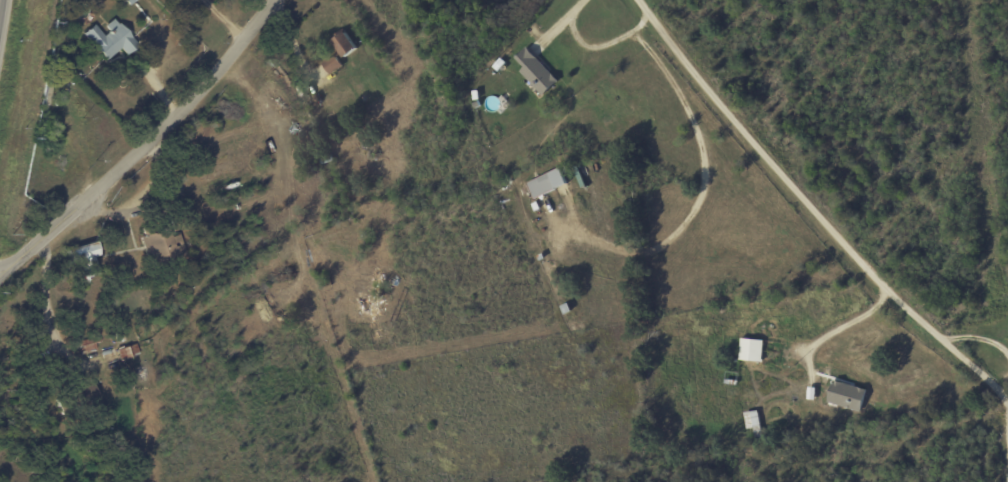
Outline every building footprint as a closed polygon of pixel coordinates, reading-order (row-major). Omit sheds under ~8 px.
[(105,61),(119,48),(125,55),(136,44),(115,20),(101,33),(93,24),(82,34),(105,61)] [(333,41),(339,52),(322,62),(329,75),(345,65),(342,60),(358,50),(347,32),(333,41)] [(520,72),(543,96),(559,81),(526,48),(516,58),(525,67),(520,72)] [(566,186),(560,169),(527,181),(533,198),(566,186)] [(170,236),(169,230),(140,236),(144,257),(151,256),(153,262),(185,256),(181,234),(170,236)] [(66,250),(70,264),(79,262),(83,279),(99,275),(94,257),(99,255),(95,242),(66,250)] [(101,345),(97,335),(76,343),(80,352),(101,345)] [(762,362),(763,340),(740,339),(739,361),(762,362)] [(119,360),(139,354),(135,343),(116,349),(119,360)] [(827,403),(861,413),(867,391),(834,381),(827,403)] [(79,405),(97,401),(94,385),(76,388),(79,405)] [(760,428),(758,411),(744,412),(745,429),(760,428)]
